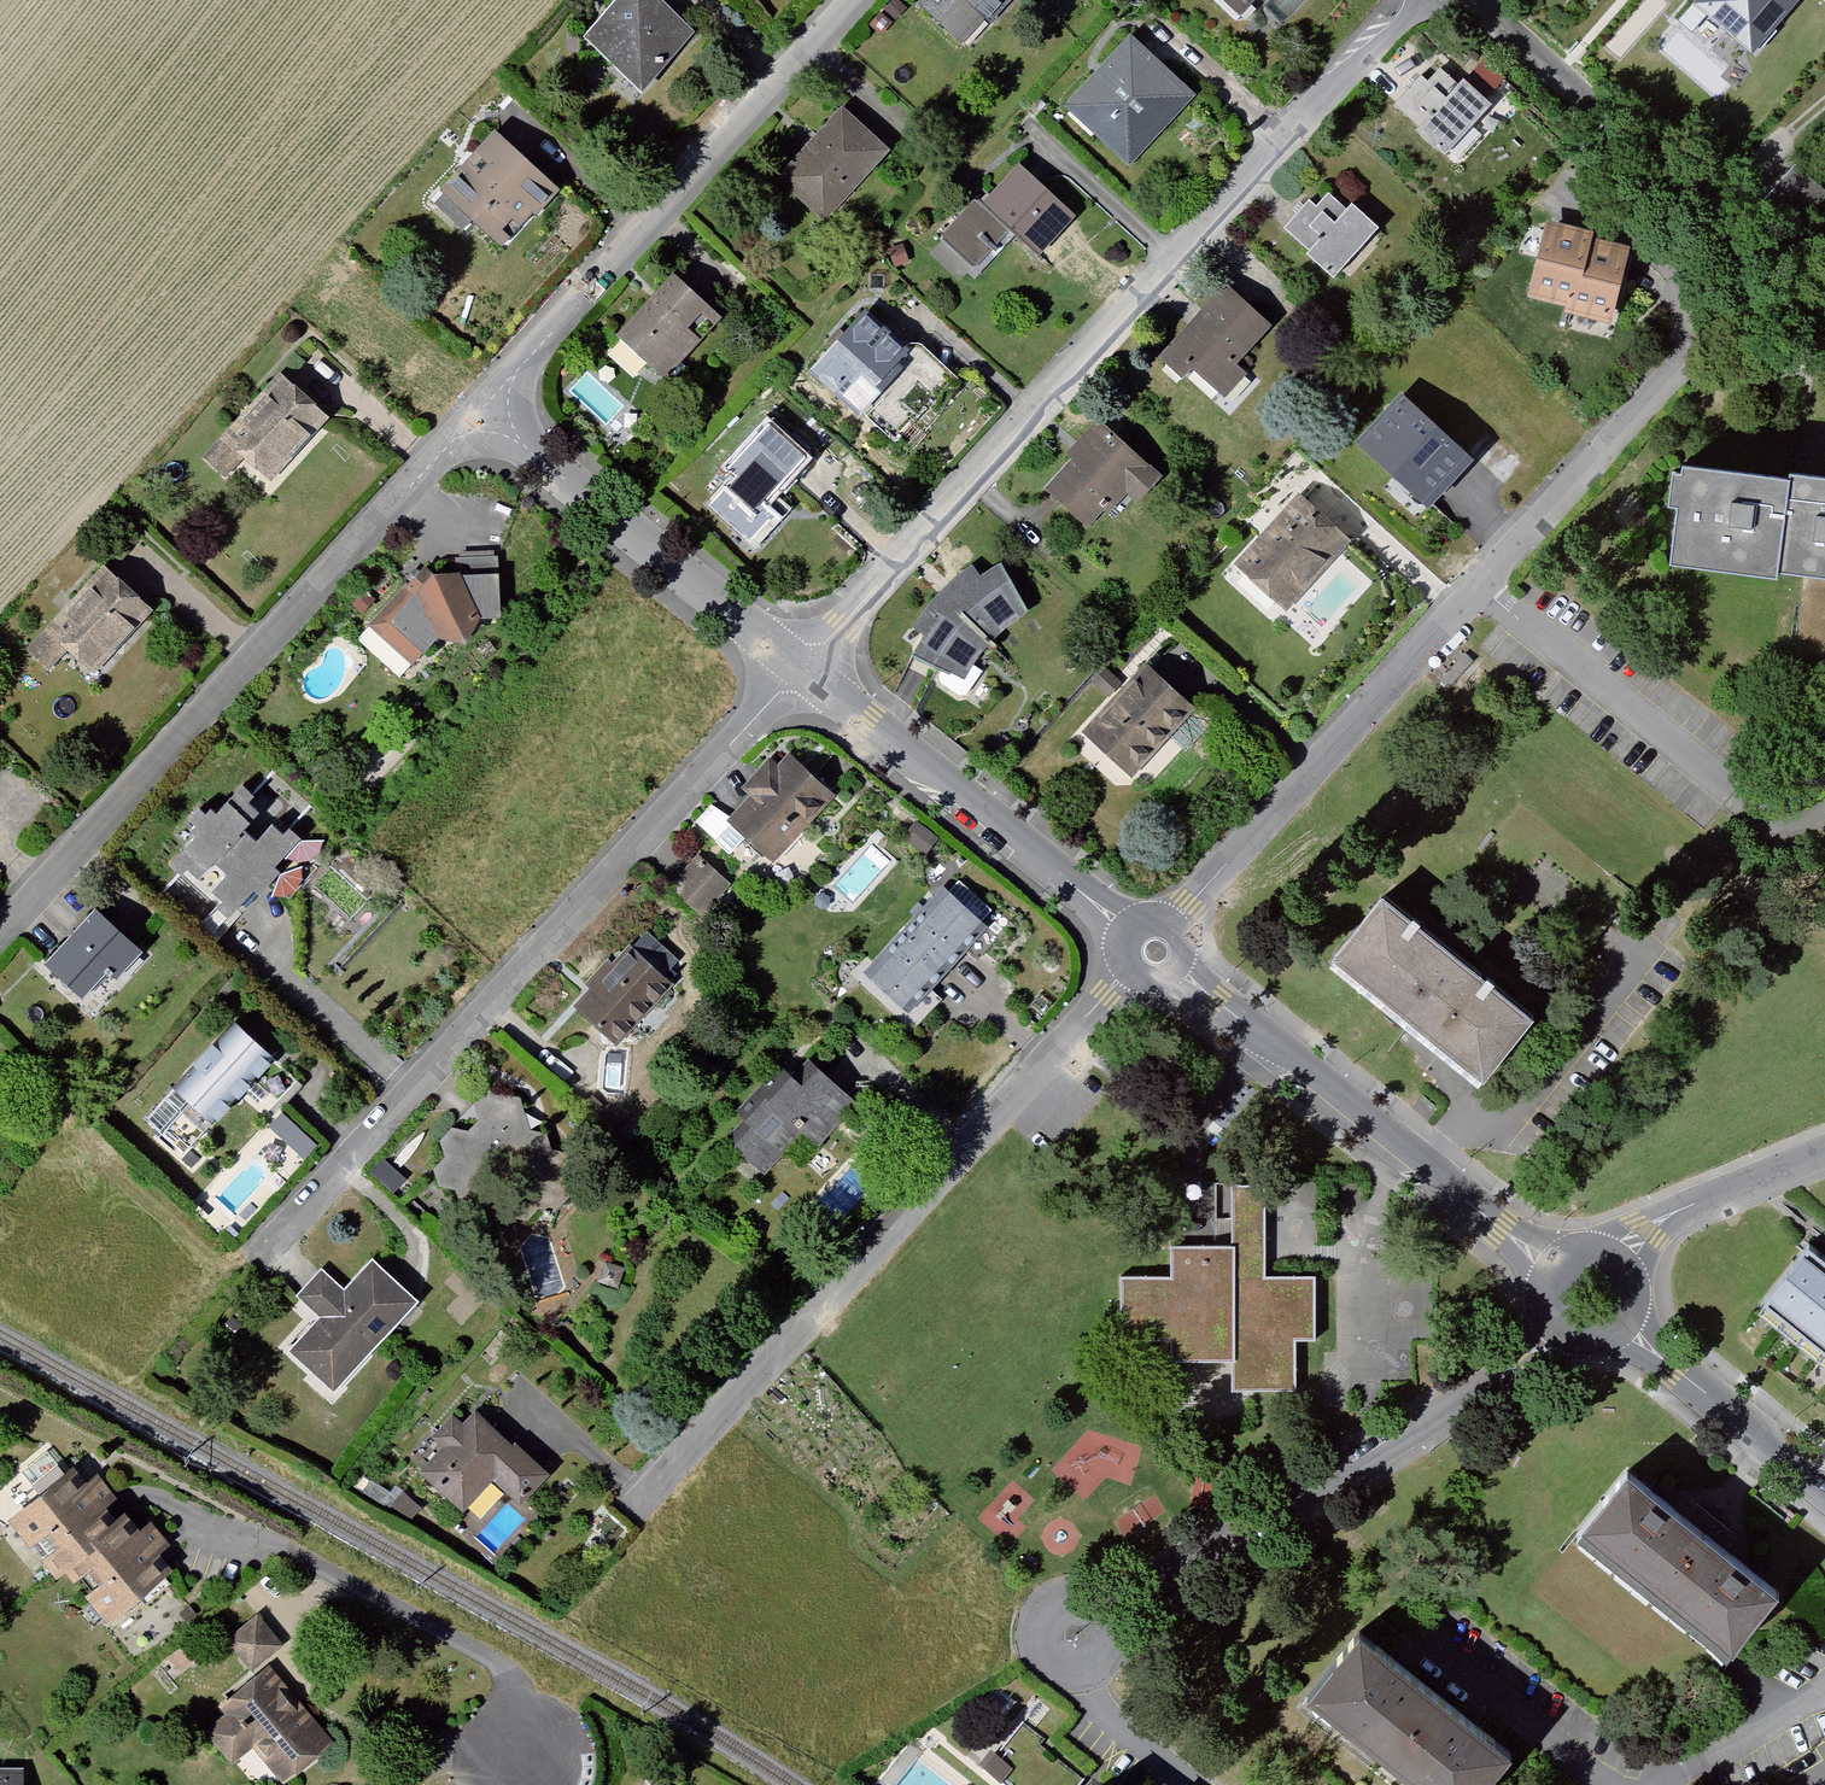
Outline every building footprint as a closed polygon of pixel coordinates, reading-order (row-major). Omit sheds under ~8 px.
[(636,93),(694,34),(659,0),(613,0),(578,36),(636,93)] [(912,3),(958,49),(1009,0),(916,0),(912,3)] [(1045,17),(1061,0),(1026,0),(1045,17)] [(1237,16),(1253,0),(1220,0),(1237,16)] [(1756,52),(1804,0),(1699,0),(1756,52)] [(878,16),(866,30),(879,40),(890,27),(878,16)] [(1128,36),(1060,106),(1126,170),(1194,100),(1128,36)] [(1409,140),(1444,167),(1508,85),(1481,63),(1458,92),(1438,76),(1428,88),(1415,78),(1391,108),(1417,128),(1409,140)] [(772,179),(820,223),(886,151),(839,107),(772,179)] [(434,196),(496,252),(555,187),(492,131),(434,196)] [(934,242),(968,272),(1007,228),(1037,254),(1070,217),(1019,173),(989,207),(975,196),(934,242)] [(1305,202),(1277,233),(1333,283),(1379,231),(1348,203),(1341,210),(1327,197),(1315,211),(1305,202)] [(1565,310),(1585,236),(1543,224),(1522,298),(1565,310)] [(1585,236),(1565,310),(1608,322),(1629,247),(1585,236)] [(891,274),(906,269),(900,250),(885,254),(891,274)] [(671,277),(615,342),(660,380),(716,315),(671,277)] [(1222,283),(1155,357),(1181,381),(1190,371),(1222,399),(1248,370),(1237,361),(1269,325),(1222,283)] [(860,312),(808,374),(858,416),(884,385),(910,354),(860,312)] [(275,376),(193,462),(218,486),(241,462),(266,485),(324,423),(275,376)] [(1394,402),(1356,442),(1410,490),(1431,490),(1460,456),(1394,402)] [(735,476),(706,508),(749,547),(777,516),(760,501),(799,458),(766,428),(728,470),(735,476)] [(1096,429),(1041,494),(1090,536),(1145,472),(1096,429)] [(1772,580),(1773,571),(1786,481),(1681,466),(1667,565),(1772,580)] [(1811,476),(1787,473),(1786,481),(1773,571),(1800,575),(1824,579),(1824,478),(1811,476)] [(1292,493),(1225,565),(1278,613),(1345,541),(1292,493)] [(353,643),(395,681),(432,642),(462,646),(480,622),(498,620),(495,556),(456,559),(450,578),(430,580),(389,627),(374,615),(353,643)] [(924,639),(910,659),(961,680),(988,643),(1026,611),(999,561),(981,577),(968,566),(936,592),(910,629),(924,639)] [(101,564),(21,654),(44,675),(61,657),(90,682),(153,611),(101,564)] [(1143,666),(1081,737),(1131,781),(1193,709),(1143,666)] [(744,795),(718,825),(770,869),(833,795),(789,758),(778,770),(765,758),(738,790),(744,795)] [(185,846),(161,872),(176,887),(185,877),(199,890),(214,873),(226,883),(211,899),(224,911),(221,915),(225,919),(253,889),(259,894),(272,881),(266,876),(296,843),(288,836),(283,841),(272,832),(255,851),(241,839),(257,821),(246,811),(257,799),(241,784),(215,813),(207,807),(202,813),(198,808),(178,829),(185,835),(180,841),(185,846)] [(692,853),(660,892),(695,920),(727,882),(692,853)] [(904,938),(944,975),(985,930),(946,893),(904,938)] [(1326,967),(1400,1026),(1457,955),(1384,896),(1326,967)] [(40,969),(80,1003),(103,976),(113,984),(139,954),(89,912),(40,969)] [(944,975),(904,938),(864,982),(903,1018),(944,975)] [(571,1007),(615,1049),(674,988),(630,946),(571,1007)] [(1531,1015),(1457,955),(1400,1026),(1474,1086),(1531,1015)] [(232,1026),(166,1095),(205,1133),(271,1063),(232,1026)] [(786,1080),(729,1152),(762,1177),(798,1131),(826,1152),(861,1107),(815,1071),(799,1090),(786,1080)] [(432,1174),(435,1188),(454,1193),(460,1209),(482,1213),(493,1205),(483,1189),(491,1178),(510,1180),(517,1194),(504,1207),(509,1223),(527,1227),(536,1216),(554,1222),(577,1192),(570,1156),(553,1155),(548,1138),(529,1136),(520,1101),(484,1094),(472,1108),(478,1124),(466,1137),(450,1133),(437,1146),(443,1162),(432,1174)] [(283,1111),(271,1123),(304,1156),(316,1144),(283,1111)] [(247,1159),(205,1204),(229,1227),(271,1181),(247,1159)] [(1235,1228),(1235,1249),(1234,1277),(1248,1277),(1265,1277),(1265,1262),(1267,1186),(1234,1185),(1235,1228)] [(1759,1306),(1824,1359),(1824,1258),(1808,1244),(1759,1306)] [(1172,1279),(1121,1279),(1122,1345),(1173,1344),(1173,1364),(1235,1362),(1234,1392),(1294,1391),(1294,1342),(1316,1342),(1315,1276),(1265,1277),(1248,1277),(1234,1277),(1235,1249),(1172,1250),(1172,1279)] [(286,1353),(330,1394),(414,1304),(367,1260),(340,1290),(320,1272),(294,1300),(316,1321),(286,1353)] [(601,1269),(594,1290),(617,1297),(623,1276),(601,1269)] [(450,1420),(427,1446),(438,1455),(417,1480),(460,1517),(488,1484),(520,1511),(548,1479),(474,1415),(461,1429),(450,1420)] [(63,1473),(3,1517),(44,1572),(55,1564),(64,1575),(76,1566),(85,1579),(66,1594),(94,1631),(178,1568),(165,1549),(173,1543),(146,1507),(131,1518),(121,1504),(102,1519),(85,1495),(96,1487),(89,1477),(74,1488),(63,1473)] [(1572,1547),(1722,1662),(1774,1595),(1624,1480),(1572,1547)] [(258,1615),(223,1645),(248,1673),(283,1643),(258,1615)] [(1306,1706),(1387,1766),(1438,1700),(1384,1659),(1357,1639),(1306,1706)] [(262,1672),(217,1711),(222,1717),(202,1734),(231,1767),(249,1752),(278,1784),(283,1784),(327,1747),(262,1672)] [(1438,1700),(1387,1766),(1412,1784),(1488,1784),(1511,1755),(1438,1700)] [(0,1774),(0,1784),(18,1784),(18,1774),(0,1774)]
